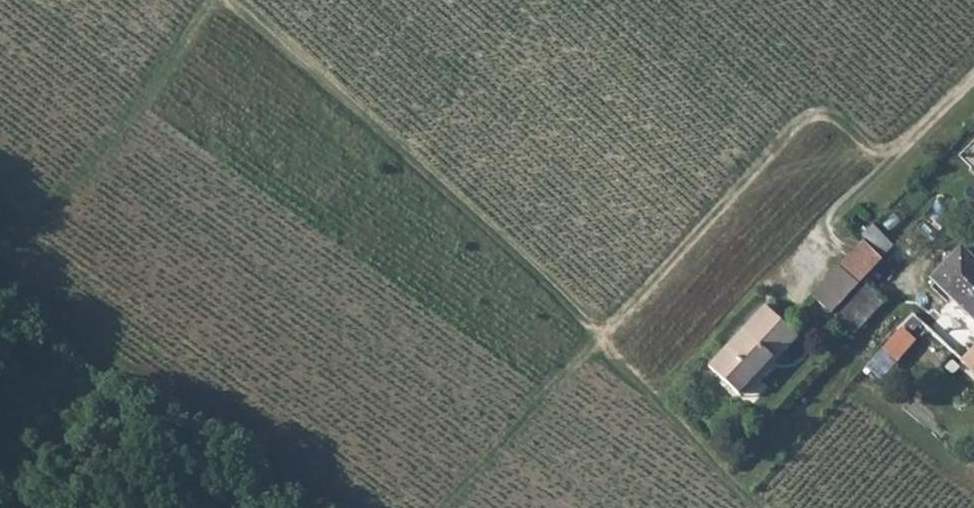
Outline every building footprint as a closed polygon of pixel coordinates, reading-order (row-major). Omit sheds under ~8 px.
[(888,243),(867,222),(859,231),(879,253),(888,243)] [(837,264),(855,281),(879,256),(861,239),(837,264)] [(928,272),(936,280),(967,247),(959,240),(928,272)] [(967,247),(936,280),(973,315),(973,314),(973,254),(967,247)] [(809,294),(827,309),(855,281),(837,264),(809,294)] [(860,278),(829,311),(848,328),(879,295),(860,278)] [(791,329),(759,298),(700,358),(733,389),(791,329)] [(884,349),(898,364),(921,342),(907,327),(884,349)]
